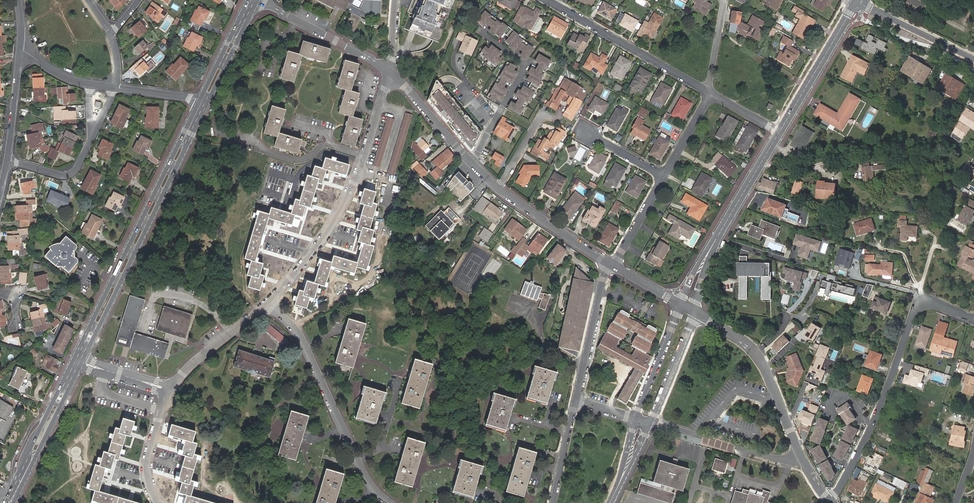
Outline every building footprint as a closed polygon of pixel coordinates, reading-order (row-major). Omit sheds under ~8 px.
[(110,1),(117,9),(128,0),(111,0),(110,1)] [(345,12),(346,11),(349,4),(351,5),(354,0),(316,0),(334,9),(335,7),(345,12)] [(359,9),(351,5),(349,4),(346,11),(352,13),(361,18),(362,16),(380,16),(381,0),(364,0),(359,9)] [(439,43),(456,0),(413,0),(408,12),(410,13),(404,29),(439,43)] [(512,8),(516,0),(500,0),(499,2),(511,9),(512,8)] [(512,8),(516,10),(520,2),(517,0),(516,0),(512,8)] [(690,2),(693,3),(691,7),(705,15),(711,5),(702,0),(691,0),(690,2)] [(771,1),(768,6),(776,10),(781,0),(770,0),(771,1)] [(812,5),(821,10),(825,4),(827,0),(816,0),(812,5)] [(610,19),(616,9),(604,2),(598,12),(610,19)] [(145,13),(154,19),(154,21),(157,23),(161,17),(162,16),(164,13),(162,11),(156,7),(151,4),(149,7),(145,13)] [(517,23),(519,21),(525,8),(521,6),(513,21),(517,23)] [(802,13),(803,11),(794,6),(792,9),(792,11),(796,13),(794,15),(799,18),(802,13)] [(197,30),(203,19),(204,20),(208,12),(198,7),(197,11),(195,10),(190,21),(193,22),(190,27),(197,30)] [(525,8),(519,21),(532,28),(532,27),(538,17),(541,11),(536,8),(534,13),(525,8)] [(509,47),(514,50),(517,47),(523,52),(520,55),(525,59),(533,49),(528,45),(529,45),(522,39),(522,40),(517,37),(518,36),(514,32),(514,31),(513,30),(507,26),(507,27),(502,23),(501,24),(497,21),(498,20),(491,15),(490,16),(485,11),(477,21),(482,26),(486,22),(492,27),(489,31),(494,35),(495,33),(500,36),(503,32),(509,37),(506,41),(511,45),(509,47)] [(734,29),(739,21),(738,21),(740,13),(731,11),(728,31),(732,32),(733,29),(734,29)] [(354,31),(361,18),(352,13),(345,27),(354,31)] [(642,26),(637,35),(641,37),(643,33),(652,38),(654,33),(655,31),(656,30),(662,18),(654,13),(648,24),(647,26),(642,24),(642,26)] [(798,21),(806,26),(808,23),(811,25),(813,20),(802,13),(799,18),(798,19),(799,19),(798,21)] [(632,31),(637,21),(625,15),(620,24),(632,31)] [(756,37),(761,29),(757,28),(759,25),(761,26),(763,21),(752,15),(746,25),(739,21),(734,29),(739,32),(738,33),(744,37),(746,34),(747,32),(748,33),(747,35),(752,38),(756,37)] [(553,20),(548,30),(560,37),(567,25),(554,17),(554,18),(551,16),(549,18),(553,20)] [(545,21),(538,17),(532,27),(540,32),(545,21)] [(804,29),(806,26),(798,21),(792,32),(801,37),(805,30),(804,29)] [(131,29),(138,38),(147,31),(143,27),(145,25),(143,22),(140,24),(139,22),(131,29)] [(759,37),(761,29),(756,37),(752,38),(757,41),(759,37)] [(471,55),(477,42),(465,36),(467,34),(460,31),(457,39),(463,42),(459,50),(471,55)] [(187,38),(183,47),(193,51),(196,45),(198,46),(202,38),(191,33),(188,39),(187,38)] [(575,44),(579,36),(573,33),(567,44),(568,45),(570,41),(575,44)] [(582,42),(586,43),(589,37),(586,35),(584,37),(580,35),(579,36),(575,44),(570,41),(568,45),(577,50),(582,42)] [(866,47),(864,50),(875,55),(877,49),(876,49),(876,48),(885,52),(886,49),(884,48),(887,43),(879,40),(876,44),(872,41),(874,37),(869,35),(866,41),(868,42),(867,44),(858,39),(855,45),(861,48),(862,45),(866,47)] [(792,56),(794,57),(798,51),(789,46),(791,41),(782,36),(779,41),(786,45),(781,52),(777,59),(787,65),(791,58),(792,56)] [(146,47),(150,51),(155,46),(152,42),(148,46),(143,40),(134,49),(138,54),(146,47)] [(311,55),(310,59),(325,63),(329,50),(314,45),(313,48),(310,47),(310,44),(302,42),(298,55),(288,52),(285,58),(288,59),(287,63),(284,62),(279,79),(292,83),(298,66),(295,65),(296,62),(299,63),(301,56),(306,57),(307,54),(311,55)] [(581,52),(586,43),(582,42),(577,50),(581,52)] [(498,57),(501,53),(491,45),(488,49),(485,47),(480,54),(483,57),(484,56),(493,63),(492,64),(496,66),(501,59),(498,57)] [(535,93),(539,85),(538,85),(541,80),(540,79),(543,74),(543,75),(548,68),(547,67),(550,61),(539,54),(536,61),(540,63),(536,70),(532,68),(528,73),(531,74),(528,79),(532,82),(528,88),(524,86),(521,91),(519,90),(515,95),(520,97),(516,104),(511,102),(508,107),(519,114),(522,109),(523,109),(528,102),(527,101),(530,97),(531,97),(534,92),(535,93)] [(600,58),(591,54),(584,67),(590,70),(592,66),(598,69),(599,70),(603,63),(606,57),(602,55),(600,58)] [(852,56),(846,67),(849,68),(852,62),(857,64),(859,59),(852,56)] [(143,57),(135,64),(138,67),(135,69),(139,75),(146,70),(148,72),(155,66),(150,61),(148,63),(143,57)] [(622,78),(631,62),(621,57),(611,73),(622,78)] [(919,67),(921,64),(910,57),(901,71),(913,79),(915,76),(924,82),(930,73),(919,67)] [(178,73),(180,75),(188,65),(180,58),(173,66),(172,65),(166,72),(173,79),(178,73)] [(849,68),(846,67),(841,77),(852,82),(858,72),(864,75),(870,64),(859,59),(857,64),(852,62),(849,68)] [(353,71),(356,72),(358,65),(344,61),(342,67),(345,68),(344,72),(341,71),(336,87),(344,90),(343,95),(346,96),(345,100),(342,99),(338,113),(348,117),(345,125),(349,126),(348,128),(345,127),(340,143),(354,148),(358,132),(355,131),(356,128),(359,129),(362,120),(351,117),(355,103),(352,102),(353,98),(357,99),(358,94),(350,92),(355,76),(352,75),(353,71)] [(517,72),(513,70),(515,66),(507,62),(505,65),(506,66),(500,76),(499,75),(495,83),(496,83),(490,93),(489,92),(487,96),(495,101),(497,97),(501,100),(507,89),(503,87),(507,80),(511,83),(517,72)] [(606,65),(603,63),(599,70),(598,69),(597,72),(601,74),(606,65)] [(932,70),(921,64),(919,67),(930,73),(932,70)] [(640,93),(651,75),(641,69),(630,87),(631,88),(629,91),(635,94),(637,90),(640,93)] [(33,75),(33,88),(43,88),(42,78),(41,74),(33,75)] [(957,91),(962,84),(946,74),(938,88),(942,91),(944,87),(956,95),(958,92),(957,91)] [(569,95),(576,84),(565,78),(559,89),(569,95)] [(436,81),(436,80),(428,99),(432,103),(431,104),(433,107),(434,106),(438,110),(436,111),(441,117),(442,116),(446,120),(447,119),(451,124),(450,124),(454,129),(452,130),(457,135),(458,134),(462,138),(461,139),(463,142),(464,142),(470,150),(473,146),(481,133),(477,129),(478,128),(475,125),(474,126),(471,122),(472,121),(467,116),(466,116),(463,112),(460,109),(454,102),(454,101),(452,98),(451,99),(448,95),(449,94),(446,91),(445,92),(441,87),(442,87),(437,81),(436,81)] [(599,93),(604,86),(598,83),(596,87),(594,90),(599,93)] [(660,108),(671,89),(661,83),(651,102),(660,108)] [(584,89),(576,84),(569,95),(570,96),(581,102),(585,95),(582,93),(584,89)] [(618,92),(621,87),(616,84),(613,89),(618,92)] [(964,85),(962,84),(957,91),(958,92),(956,95),(944,87),(942,91),(956,99),(964,85)] [(43,88),(33,88),(34,104),(46,103),(46,98),(44,98),(43,93),(43,88)] [(63,88),(56,89),(57,95),(58,95),(58,98),(60,98),(63,98),(63,105),(67,105),(67,102),(74,101),(74,94),(64,95),(63,88)] [(565,103),(569,95),(559,89),(558,88),(549,103),(547,107),(549,107),(551,103),(557,107),(561,101),(565,103)] [(842,130),(859,100),(849,94),(837,114),(820,105),(815,114),(842,130)] [(572,120),(582,102),(581,102),(570,96),(566,103),(569,105),(565,112),(572,116),(570,119),(572,120)] [(602,114),(607,104),(596,97),(588,110),(593,113),(595,110),(602,114)] [(684,117),(691,104),(681,98),(674,111),(672,116),(682,121),(684,117)] [(116,115),(112,124),(121,129),(123,126),(127,128),(130,122),(126,120),(124,119),(129,110),(119,105),(114,114),(116,115)] [(279,118),(282,119),(284,110),(271,106),(269,114),(272,115),(271,119),(268,118),(263,133),(277,137),(274,147),(279,149),(280,145),(284,146),(283,150),(297,154),(299,146),(304,147),(305,142),(287,136),(286,140),(282,138),(283,135),(278,133),(281,122),(278,121),(279,118)] [(62,119),(63,122),(63,124),(76,124),(75,119),(75,112),(64,112),(64,107),(53,108),(54,112),(62,111),(62,114),(62,119)] [(155,118),(158,118),(158,107),(147,108),(147,118),(145,118),(145,128),(156,128),(155,118)] [(647,111),(640,107),(636,114),(642,117),(645,113),(645,114),(647,111)] [(617,109),(607,126),(616,131),(628,111),(624,108),(622,112),(617,109)] [(967,108),(961,117),(963,118),(961,121),(958,125),(957,125),(956,126),(957,127),(951,136),(960,141),(969,126),(971,123),(973,125),(973,112),(967,108)] [(406,112),(387,173),(394,175),(412,114),(406,112)] [(441,117),(452,130),(454,129),(450,124),(451,124),(447,119),(446,120),(442,116),(441,117)] [(726,141),(737,121),(728,116),(722,127),(721,127),(716,135),(726,141)] [(388,117),(373,165),(380,167),(394,119),(388,117)] [(507,141),(515,129),(504,122),(506,119),(503,117),(494,133),(507,141)] [(637,117),(633,124),(635,125),(630,133),(635,136),(636,135),(644,140),(650,130),(641,125),(643,120),(637,117)] [(31,126),(33,134),(37,133),(36,128),(41,127),(40,123),(31,126)] [(746,152),(759,128),(749,123),(745,128),(736,146),(734,149),(742,154),(744,151),(746,152)] [(27,136),(28,142),(30,142),(42,139),(40,131),(45,130),(44,126),(41,127),(36,128),(37,133),(33,134),(27,136)] [(802,153),(814,133),(802,126),(790,145),(802,153)] [(556,145),(558,146),(566,132),(557,127),(554,131),(555,131),(553,134),(550,132),(546,139),(556,145)] [(732,144),(736,146),(745,128),(742,127),(732,144)] [(72,149),(75,143),(65,138),(67,132),(60,129),(58,134),(63,136),(60,144),(61,144),(72,149)] [(932,138),(935,132),(929,129),(927,136),(932,138)] [(661,133),(650,154),(659,159),(670,140),(665,137),(666,136),(661,133)] [(143,148),(145,149),(147,150),(151,142),(141,137),(138,142),(137,141),(132,150),(141,154),(143,148)] [(546,139),(544,138),(542,141),(539,139),(532,151),(538,154),(547,159),(549,155),(546,153),(543,151),(544,149),(548,151),(550,147),(553,149),(556,145),(546,139)] [(44,144),(43,139),(42,139),(30,142),(31,149),(40,146),(41,152),(49,151),(49,149),(48,146),(47,146),(42,147),(42,144),(44,144)] [(112,144),(102,139),(98,148),(100,149),(97,155),(107,160),(111,151),(115,153),(118,147),(112,144)] [(422,151),(428,146),(422,139),(416,145),(412,141),(410,148),(414,152),(420,159),(425,155),(422,151)] [(463,142),(463,143),(470,151),(471,153),(475,147),(473,146),(470,150),(464,142),(463,142)] [(60,144),(58,143),(55,150),(51,148),(48,156),(54,160),(59,151),(69,155),(72,149),(61,144),(60,144)] [(439,171),(455,158),(447,149),(430,164),(434,169),(430,173),(435,179),(441,174),(439,171)] [(598,173),(602,166),(606,160),(607,157),(597,152),(594,157),(591,156),(587,163),(590,164),(588,168),(594,171),(598,173)] [(728,176),(735,168),(718,153),(711,160),(716,164),(715,164),(728,176)] [(280,211),(276,222),(291,226),(294,215),(301,218),(305,207),(309,208),(311,201),(312,197),(317,183),(321,184),(323,177),(324,173),(325,170),(345,176),(348,165),(324,158),(321,169),(314,166),(310,177),(306,176),(304,182),(303,186),(299,201),(294,199),(292,206),(291,210),(290,214),(280,211)] [(863,167),(864,180),(874,179),(873,170),(887,169),(887,165),(869,166),(869,162),(863,162),(863,167)] [(970,162),(966,170),(973,176),(973,165),(970,162)] [(130,175),(132,176),(134,177),(138,168),(127,163),(125,169),(123,168),(119,177),(127,181),(130,175)] [(615,186),(625,169),(615,163),(604,184),(610,187),(612,184),(615,186)] [(421,176),(425,172),(419,165),(414,169),(421,176)] [(529,176),(532,176),(538,176),(538,166),(524,166),(522,170),(523,171),(521,175),(517,182),(523,186),(526,182),(529,176)] [(86,183),(82,189),(92,194),(96,186),(95,185),(100,175),(90,170),(84,182),(86,183)] [(594,171),(590,180),(593,182),(598,173),(594,171)] [(468,194),(469,193),(473,189),(457,172),(454,176),(446,187),(445,187),(450,192),(459,202),(468,194)] [(556,199),(566,180),(554,173),(544,192),(556,199)] [(691,191),(701,197),(711,178),(701,173),(691,191)] [(636,197),(645,182),(636,176),(627,192),(636,197)] [(762,183),(759,181),(757,186),(772,191),(773,186),(775,187),(776,184),(777,182),(774,181),(774,182),(764,179),(762,183)] [(799,195),(803,182),(796,179),(791,192),(799,195)] [(36,187),(35,183),(32,184),(31,181),(20,184),(23,194),(31,193),(30,189),(36,187)] [(834,196),(836,184),(831,184),(829,184),(826,183),(826,182),(819,181),(817,197),(824,197),(824,195),(834,196)] [(369,230),(373,215),(374,211),(376,205),(372,203),(375,192),(363,189),(362,193),(361,197),(359,204),(363,205),(359,218),(358,223),(356,230),(360,231),(357,242),(362,243),(356,263),(347,260),(348,257),(344,255),(343,259),(340,270),(353,274),(355,267),(366,270),(373,247),(369,245),(370,242),(371,238),(373,231),(369,230)] [(69,198),(51,191),(47,201),(56,205),(55,206),(64,210),(69,198)] [(569,219),(584,199),(576,192),(560,212),(569,219)] [(116,204),(118,205),(120,206),(123,198),(113,193),(111,198),(109,197),(105,206),(113,210),(116,204)] [(698,220),(706,206),(686,194),(682,201),(691,206),(687,213),(698,220)] [(494,223),(502,212),(486,201),(481,197),(476,203),(473,208),(478,212),(479,210),(489,217),(488,219),(494,223)] [(765,210),(789,219),(797,222),(800,216),(787,211),(788,209),(784,207),(785,205),(768,198),(766,205),(764,205),(763,206),(763,207),(764,209),(765,210)] [(973,216),(973,215),(973,214),(973,209),(973,208),(973,201),(970,198),(966,205),(967,205),(964,210),(961,215),(958,220),(967,225),(970,222),(973,216)] [(17,213),(31,212),(31,204),(35,204),(35,200),(27,200),(27,206),(16,207),(17,213)] [(616,201),(612,207),(618,210),(621,203),(616,201)] [(595,226),(604,210),(600,207),(595,214),(589,211),(583,220),(595,226)] [(273,220),(276,222),(280,211),(274,209),(270,208),(268,215),(267,219),(273,220)] [(448,208),(443,213),(446,216),(448,214),(450,212),(451,211),(448,208)] [(32,219),(31,212),(17,213),(17,220),(21,220),(22,220),(22,222),(21,222),(21,226),(28,226),(36,225),(36,219),(32,219)] [(255,262),(267,219),(268,215),(258,212),(244,259),(250,261),(249,264),(248,268),(246,275),(251,277),(247,287),(258,291),(260,287),(261,282),(263,276),(259,274),(262,264),(255,262)] [(425,225),(438,239),(453,224),(449,220),(446,216),(443,213),(442,212),(437,217),(437,216),(432,221),(431,220),(425,225)] [(84,228),(81,227),(78,232),(93,239),(101,220),(91,215),(87,225),(86,224),(84,228)] [(453,224),(438,239),(439,240),(459,220),(454,215),(453,216),(451,218),(449,220),(453,224)] [(689,238),(694,229),(669,215),(667,219),(674,223),(668,233),(678,238),(680,234),(689,238)] [(926,226),(928,219),(919,216),(918,223),(926,226)] [(861,232),(861,234),(875,229),(871,218),(854,224),(857,233),(861,232)] [(505,231),(513,221),(512,219),(504,230),(505,231)] [(776,236),(774,224),(762,219),(760,224),(763,225),(762,228),(759,227),(752,224),(748,235),(761,240),(763,234),(767,236),(768,233),(776,236)] [(916,237),(916,226),(906,226),(906,221),(899,220),(899,225),(901,225),(900,240),(906,240),(907,236),(916,237)] [(526,230),(513,221),(505,231),(518,241),(526,230)] [(608,246),(618,229),(609,224),(599,241),(608,246)] [(21,242),(20,234),(27,234),(26,229),(18,230),(18,231),(9,232),(10,236),(7,236),(8,243),(21,242)] [(485,234),(482,239),(485,241),(490,232),(486,230),(484,233),(485,234)] [(540,246),(545,239),(538,234),(528,246),(528,247),(537,254),(542,247),(540,246)] [(821,242),(801,235),(796,234),(793,243),(798,244),(802,246),(803,246),(802,248),(801,248),(799,255),(807,258),(811,249),(818,251),(821,242)] [(54,245),(50,250),(44,256),(56,266),(58,263),(61,266),(69,272),(77,263),(74,260),(74,248),(77,245),(66,236),(60,243),(57,247),(54,245)] [(524,243),(526,241),(522,239),(517,245),(520,248),(524,243)] [(651,255),(649,253),(645,260),(654,265),(654,264),(659,267),(663,261),(661,260),(668,246),(659,241),(655,248),(651,255)] [(22,246),(22,242),(21,242),(8,243),(8,250),(19,249),(20,255),(26,255),(26,251),(25,250),(24,250),(21,250),(21,246),(22,246)] [(528,246),(524,243),(520,248),(516,253),(521,257),(528,247),(528,246)] [(507,258),(511,260),(516,253),(520,248),(517,245),(516,247),(515,246),(510,252),(511,253),(507,258)] [(555,265),(565,252),(557,245),(546,258),(555,265)] [(960,260),(973,267),(973,259),(973,249),(966,245),(962,253),(963,254),(960,260)] [(839,249),(834,265),(850,269),(855,253),(839,249)] [(874,262),(874,255),(865,254),(865,262),(874,262)] [(740,262),(737,262),(737,275),(740,275),(748,275),(763,275),(764,275),(763,294),(762,294),(762,298),(772,298),(772,271),(771,271),(771,262),(748,262),(748,255),(740,255),(740,262)] [(336,269),(340,270),(343,259),(338,257),(333,256),(331,263),(330,267),(336,269)] [(10,272),(9,269),(17,268),(17,265),(14,265),(14,259),(7,260),(8,266),(0,267),(0,273),(10,272)] [(324,286),(330,267),(331,263),(321,260),(313,283),(306,281),(303,292),(298,290),(296,298),(295,301),(294,305),(305,308),(309,298),(313,299),(315,292),(316,288),(317,284),(324,286)] [(960,260),(958,264),(965,267),(965,265),(973,270),(973,267),(960,260)] [(891,275),(892,263),(881,262),(881,264),(870,263),(869,273),(887,274),(887,275),(891,275)] [(806,278),(807,273),(789,268),(788,272),(786,278),(796,281),(794,289),(799,290),(802,282),(800,282),(802,277),(803,277),(806,278)] [(1,280),(1,284),(10,283),(10,272),(0,273),(0,280),(1,280)] [(47,274),(34,277),(37,291),(48,288),(47,284),(46,284),(45,279),(47,278),(47,274)] [(837,277),(828,274),(826,280),(823,279),(820,289),(828,291),(827,295),(831,296),(832,291),(854,297),(856,290),(853,289),(854,286),(835,282),(837,277)] [(748,275),(740,275),(740,294),(748,294),(748,275)] [(574,279),(558,347),(581,357),(595,288),(574,279)] [(539,293),(541,288),(525,282),(520,295),(536,301),(537,298),(541,300),(538,308),(544,310),(550,296),(543,294),(543,295),(539,293)] [(874,284),(867,283),(863,295),(869,297),(874,284)] [(163,359),(164,356),(159,355),(154,353),(144,350),(135,347),(130,345),(118,342),(120,334),(123,325),(129,306),(132,297),(129,296),(114,343),(127,348),(163,359)] [(887,312),(891,302),(876,296),(873,302),(878,304),(876,308),(887,312)] [(58,305),(68,309),(70,302),(63,300),(63,298),(59,297),(57,301),(60,302),(58,305)] [(144,300),(132,297),(129,306),(141,310),(144,300)] [(30,313),(32,319),(44,317),(43,313),(42,309),(46,308),(45,304),(40,305),(41,311),(30,313)] [(66,315),(68,309),(58,305),(57,309),(55,308),(54,312),(58,313),(58,312),(66,315)] [(135,329),(141,310),(129,306),(123,325),(135,329)] [(156,330),(166,333),(185,339),(192,315),(163,306),(156,330)] [(608,329),(607,333),(619,339),(621,340),(623,336),(624,337),(626,335),(624,334),(627,329),(637,334),(631,346),(636,349),(645,353),(651,342),(650,340),(656,330),(655,329),(648,325),(646,325),(638,320),(629,315),(628,314),(621,310),(620,310),(617,315),(615,314),(614,318),(615,319),(615,320),(613,321),(610,326),(609,325),(607,328),(608,329)] [(46,324),(44,317),(32,319),(35,332),(35,331),(37,336),(43,335),(42,330),(51,328),(50,324),(46,324)] [(58,324),(60,323),(56,319),(51,324),(54,327),(58,324)] [(352,368),(365,324),(348,319),(335,363),(352,368)] [(944,352),(943,354),(952,357),(957,342),(942,337),(943,333),(945,333),(948,324),(940,321),(935,334),(930,347),(944,352)] [(278,351),(286,353),(289,342),(286,339),(267,323),(268,323),(267,322),(261,328),(280,344),(278,351)] [(813,339),(821,327),(813,322),(805,334),(813,339)] [(61,353),(64,347),(61,346),(62,345),(64,346),(70,335),(67,334),(68,332),(70,334),(72,329),(69,327),(65,325),(53,349),(61,353)] [(123,325),(120,334),(132,338),(134,333),(135,329),(123,325)] [(931,328),(922,325),(916,344),(926,347),(931,328)] [(134,333),(132,338),(130,345),(135,347),(139,335),(134,333)] [(647,365),(651,357),(645,353),(636,349),(631,356),(615,347),(619,339),(607,333),(603,340),(598,348),(619,359),(634,368),(617,399),(625,403),(643,373),(647,365)] [(130,345),(132,338),(120,334),(118,342),(130,345)] [(135,347),(144,350),(148,338),(139,335),(135,347)] [(779,352),(790,341),(784,335),(773,346),(779,352)] [(144,350),(154,353),(158,341),(153,339),(148,338),(144,350)] [(163,342),(158,341),(154,353),(159,355),(163,342)] [(163,342),(159,355),(164,356),(167,344),(163,342)] [(820,345),(814,360),(817,362),(823,346),(820,345)] [(268,359),(238,350),(233,367),(246,371),(246,372),(256,375),(257,374),(269,378),(274,359),(269,357),(268,359)] [(878,368),(883,354),(872,350),(871,352),(871,353),(871,354),(870,355),(865,353),(864,357),(869,359),(868,361),(867,363),(867,365),(878,368)] [(796,353),(792,355),(803,369),(796,353)] [(60,362),(47,355),(42,365),(55,371),(60,362)] [(803,369),(792,355),(790,356),(788,358),(789,361),(788,361),(790,367),(791,370),(792,371),(792,372),(790,372),(789,376),(787,381),(796,385),(800,375),(799,375),(801,372),(802,372),(803,369)] [(419,408),(432,364),(414,359),(401,403),(419,408)] [(906,373),(903,382),(925,388),(930,368),(915,364),(912,375),(906,373)] [(546,403),(553,380),(555,372),(536,366),(533,374),(526,397),(546,403)] [(15,378),(13,377),(10,385),(19,389),(19,391),(20,392),(25,391),(25,388),(24,387),(24,386),(26,387),(28,387),(29,384),(32,381),(28,380),(30,374),(27,372),(18,367),(16,371),(18,371),(15,378)] [(812,379),(825,384),(829,375),(824,373),(826,369),(822,367),(820,372),(816,370),(811,369),(810,372),(808,378),(811,379),(812,379)] [(873,378),(863,374),(857,389),(867,393),(873,378)] [(965,386),(963,392),(972,396),(973,391),(973,385),(973,377),(967,375),(964,382),(966,383),(967,384),(966,387),(965,386)] [(356,417),(375,423),(382,400),(384,392),(365,386),(362,393),(356,417)] [(505,430),(512,407),(514,399),(494,393),(492,401),(485,424),(505,430)] [(4,401),(0,407),(0,417),(6,421),(14,408),(4,401)] [(841,412),(843,415),(848,423),(855,418),(850,409),(852,408),(848,402),(847,403),(837,410),(839,414),(841,412)] [(798,415),(808,419),(811,414),(800,410),(798,415)] [(295,460),(308,416),(291,411),(277,455),(295,460)] [(100,462),(99,466),(106,468),(110,469),(113,458),(118,460),(120,453),(121,449),(125,435),(130,436),(132,430),(133,426),(134,422),(124,419),(123,418),(119,429),(115,428),(113,434),(112,439),(108,453),(103,451),(101,458),(100,462)] [(828,422),(820,418),(812,440),(820,443),(821,443),(826,431),(825,430),(828,422)] [(184,444),(195,448),(196,443),(192,442),(195,432),(171,425),(168,435),(185,440),(184,444)] [(843,438),(851,442),(858,430),(851,426),(849,426),(843,438)] [(956,431),(953,430),(950,444),(962,447),(963,441),(962,441),(962,439),(963,439),(965,431),(963,431),(964,427),(957,426),(956,431)] [(886,435),(883,441),(889,444),(892,437),(886,435)] [(411,487),(425,443),(407,437),(394,482),(411,487)] [(834,455),(842,460),(850,445),(841,441),(838,447),(839,447),(834,455)] [(182,451),(194,454),(195,448),(184,444),(182,451)] [(812,450),(818,462),(827,458),(821,447),(820,446),(812,450)] [(523,496),(536,453),(518,447),(505,491),(523,496)] [(194,454),(182,451),(181,454),(185,456),(179,477),(178,481),(182,482),(179,493),(186,495),(184,502),(214,502),(190,496),(193,486),(194,482),(190,480),(196,459),(197,455),(194,454)] [(873,458),(869,456),(865,465),(873,468),(876,469),(877,468),(880,463),(883,456),(875,453),(873,458)] [(724,473),(727,463),(715,459),(712,470),(724,473)] [(472,497),(479,473),(481,466),(462,460),(460,467),(453,491),(472,497)] [(641,479),(640,483),(657,488),(659,484),(661,485),(670,488),(673,488),(682,491),(688,469),(659,460),(652,482),(641,479)] [(829,462),(827,462),(820,466),(827,480),(831,480),(834,474),(831,468),(831,467),(829,462)] [(93,470),(92,475),(102,478),(104,473),(106,468),(99,466),(95,465),(93,470)] [(861,470),(857,467),(852,476),(857,478),(861,470)] [(918,482),(922,484),(923,482),(929,469),(925,467),(923,470),(921,469),(916,480),(919,481),(918,482)] [(343,474),(326,469),(315,502),(335,502),(343,474)] [(923,482),(924,482),(927,483),(932,470),(929,469),(923,482)] [(92,475),(87,488),(95,490),(91,501),(98,502),(138,502),(132,501),(133,498),(129,497),(128,500),(108,494),(109,491),(106,490),(104,493),(99,491),(101,481),(105,482),(106,479),(102,478),(92,475)] [(896,476),(893,482),(904,488),(908,482),(896,476)] [(859,495),(865,483),(859,480),(858,481),(854,479),(849,489),(859,495)] [(878,479),(876,483),(889,489),(894,491),(896,487),(878,479)] [(910,487),(917,490),(919,485),(913,482),(910,487)] [(921,491),(920,493),(928,497),(933,486),(927,483),(924,482),(920,491),(921,491)] [(640,483),(637,493),(667,502),(672,502),(674,493),(672,493),(669,492),(660,489),(657,488),(640,483)] [(884,499),(889,489),(876,483),(871,493),(884,499)] [(767,502),(770,493),(763,491),(761,496),(749,493),(749,491),(743,489),(742,493),(735,491),(731,502),(770,502),(767,502)] [(894,491),(889,489),(884,499),(888,501),(894,491)] [(933,499),(928,497),(920,493),(915,502),(932,502),(933,499)]
